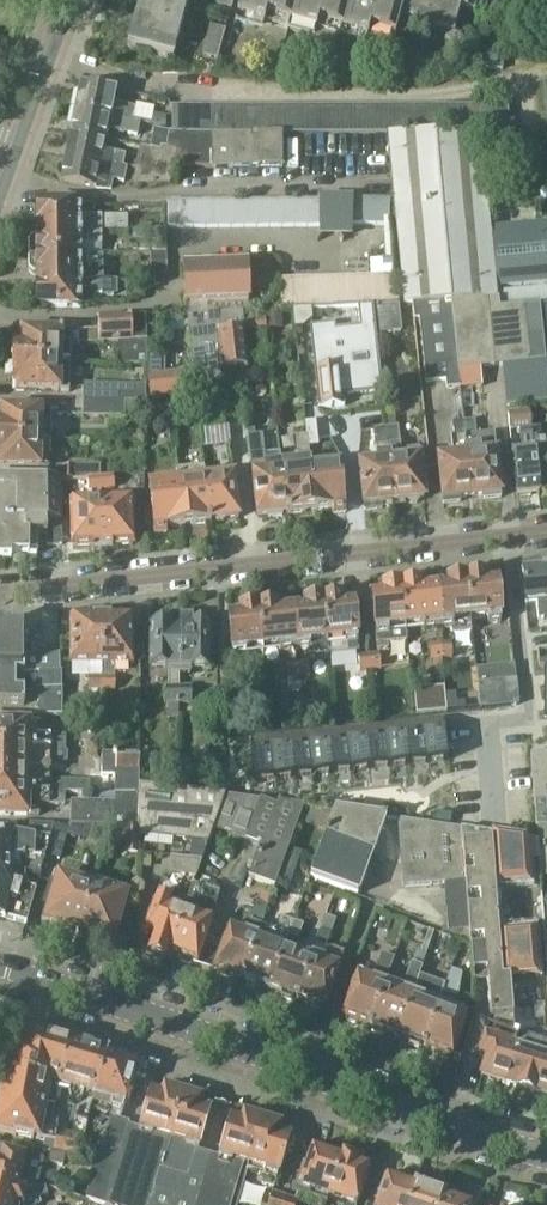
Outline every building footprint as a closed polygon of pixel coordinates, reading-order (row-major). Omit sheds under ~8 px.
[(135,20),(132,20),(132,21),(134,22),(128,47),(173,60),(180,33),(189,0),(140,0),(135,20)] [(231,9),(231,10),(234,0),(217,0),(216,5),(231,9)] [(237,16),(264,23),(266,16),(316,30),(318,23),(368,37),(370,30),(395,36),(400,19),(415,23),(421,0),(241,0),(237,16)] [(415,23),(454,33),(460,8),(467,10),(470,0),(421,0),(415,23)] [(225,30),(210,26),(202,55),(217,60),(225,30)] [(115,92),(81,85),(76,109),(140,123),(140,122),(132,120),(134,108),(113,103),(115,92)] [(332,107),(334,135),(347,135),(346,106),(332,107)] [(359,106),(346,106),(347,135),(360,135),(359,106)] [(359,106),(360,135),(374,135),(373,106),(359,106)] [(386,106),(373,106),(374,135),(387,135),(386,106)] [(386,106),(387,135),(401,135),(400,106),(386,106)] [(413,106),(400,106),(401,135),(414,134),(413,106)] [(413,106),(414,134),(427,134),(426,106),(413,106)] [(440,106),(426,106),(427,134),(441,134),(440,106)] [(440,106),(441,134),(454,133),(453,106),(440,106)] [(467,106),(453,106),(454,133),(468,133),(467,106)] [(173,107),(173,134),(182,134),(182,107),(173,107)] [(198,107),(182,107),(182,134),(190,134),(199,134),(198,107)] [(199,134),(213,134),(212,107),(198,107),(199,134)] [(225,107),(212,107),(213,134),(226,134),(225,107)] [(239,107),(225,107),(226,134),(233,134),(240,134),(239,107)] [(252,107),(239,107),(240,134),(252,134),(253,134),(252,107)] [(252,107),(253,134),(266,135),(265,107),(252,107)] [(279,107),(265,107),(266,135),(280,135),(279,107)] [(280,135),(283,135),(293,135),(292,107),(279,107),(280,135)] [(306,107),(292,107),(293,135),(307,135),(306,107)] [(306,107),(307,135),(320,135),(319,107),(306,107)] [(332,107),(319,107),(320,135),(334,135),(332,107)] [(140,123),(76,109),(71,133),(106,141),(108,130),(137,135),(140,123)] [(166,118),(151,116),(149,125),(164,128),(166,118)] [(152,149),(164,151),(168,133),(155,131),(152,149)] [(106,141),(71,133),(66,157),(128,170),(128,169),(123,167),(126,156),(104,151),(106,141)] [(164,151),(176,153),(191,156),(190,134),(182,134),(173,134),(168,133),(164,151)] [(213,134),(199,134),(190,134),(191,156),(176,153),(174,168),(211,169),(211,170),(214,170),(213,134)] [(214,170),(234,169),(233,134),(226,134),(213,134),(214,170)] [(253,169),(252,134),(240,134),(233,134),(234,169),(253,169)] [(283,135),(280,135),(266,135),(253,134),(252,134),(253,169),(282,168),(283,135)] [(481,134),(386,137),(403,305),(496,299),(481,134)] [(485,156),(511,154),(510,140),(484,143),(485,156)] [(164,151),(152,149),(141,147),(132,188),(170,187),(174,168),(176,153),(164,151)] [(513,167),(511,154),(485,156),(486,169),(513,167)] [(128,170),(66,157),(61,180),(96,188),(97,186),(111,189),(113,181),(124,184),(128,170)] [(513,167),(486,169),(487,183),(514,180),(513,167)] [(206,204),(206,228),(219,227),(219,203),(206,204)] [(231,227),(231,203),(219,203),(219,227),(231,227)] [(243,228),(243,203),(231,203),(231,227),(243,228)] [(256,227),(256,203),(243,203),(243,228),(256,227)] [(268,227),(268,203),(256,203),(256,227),(268,227)] [(281,228),(281,203),(268,203),(268,227),(281,228)] [(293,227),(293,203),(281,203),(281,228),(293,227)] [(306,227),(306,203),(293,203),(293,227),(306,227)] [(318,228),(318,203),(306,203),(306,227),(318,228)] [(318,203),(318,228),(331,228),(331,203),(318,203)] [(343,203),(331,203),(331,228),(343,227),(343,203)] [(343,203),(343,227),(356,227),(356,203),(343,203)] [(369,203),(356,203),(356,227),(369,228),(369,203)] [(369,203),(369,228),(381,227),(381,203),(369,203)] [(392,203),(381,203),(381,227),(392,227),(392,203)] [(181,204),(167,204),(168,227),(181,227),(181,204)] [(181,204),(181,227),(194,228),(194,204),(181,204)] [(206,228),(206,204),(194,204),(194,228),(206,228)] [(37,222),(37,232),(127,231),(128,217),(101,217),(81,218),(80,206),(38,206),(38,209),(34,212),(34,219),(37,222)] [(497,286),(546,281),(546,224),(492,230),(497,286)] [(37,239),(33,239),(29,243),(29,256),(101,256),(101,232),(127,233),(127,231),(37,232),(37,239)] [(166,231),(153,231),(153,253),(167,253),(166,231)] [(167,273),(167,253),(153,253),(152,254),(152,273),(167,273)] [(38,274),(38,281),(102,281),(101,268),(101,256),(29,256),(29,270),(33,274),(38,274)] [(186,305),(187,314),(249,311),(248,265),(182,268),(184,305),(186,305)] [(293,282),(279,282),(281,311),(292,310),(294,310),(333,309),(360,308),(373,307),(379,307),(397,306),(397,277),(293,282)] [(32,304),(35,307),(80,308),(80,296),(102,296),(102,294),(109,294),(109,281),(102,281),(38,281),(38,288),(34,288),(31,292),(32,304)] [(498,293),(499,299),(500,310),(523,308),(538,306),(544,360),(546,359),(546,287),(498,293)] [(499,299),(451,303),(459,389),(462,410),(483,408),(479,370),(505,368),(529,366),(523,308),(500,310),(499,299)] [(446,390),(459,389),(451,303),(412,305),(413,322),(419,321),(425,384),(445,382),(446,390)] [(379,307),(373,307),(375,333),(387,332),(400,331),(397,306),(379,307)] [(312,327),(321,407),(319,407),(319,409),(345,406),(345,405),(345,404),(343,405),(342,394),(381,389),(375,333),(373,307),(360,308),(360,309),(362,328),(335,331),(334,325),(312,327)] [(249,311),(187,314),(188,316),(186,316),(192,375),(249,370),(244,330),(243,328),(266,327),(265,313),(250,314),(249,311)] [(265,313),(266,327),(266,329),(283,329),(282,313),(265,313)] [(98,331),(85,331),(85,344),(98,344),(114,343),(114,362),(143,362),(143,342),(158,341),(157,318),(97,321),(98,331)] [(13,361),(70,362),(70,345),(80,345),(80,344),(85,344),(85,331),(83,331),(83,333),(19,332),(18,341),(14,341),(13,361)] [(13,361),(12,365),(12,380),(17,380),(17,391),(69,392),(70,362),(13,361)] [(186,381),(158,384),(160,365),(147,365),(146,381),(148,402),(188,398),(186,381)] [(84,385),(83,395),(83,402),(125,403),(145,402),(146,386),(84,385)] [(125,403),(83,402),(83,418),(114,419),(114,417),(125,417),(125,403)] [(51,439),(51,409),(0,409),(0,439),(51,439)] [(510,432),(520,431),(532,429),(530,411),(508,413),(510,432)] [(474,420),(463,421),(471,496),(484,495),(484,499),(501,497),(496,452),(494,433),(480,435),(476,435),(474,420)] [(452,457),(438,459),(443,504),(460,502),(460,498),(471,496),(463,421),(453,422),(455,438),(450,438),(452,457)] [(318,448),(315,424),(306,425),(307,437),(309,449),(318,448)] [(399,427),(386,428),(394,502),(408,501),(412,504),(416,503),(420,499),(424,499),(419,459),(418,449),(401,450),(399,427)] [(377,457),(359,459),(360,466),(365,510),(383,508),(382,504),(394,502),(386,428),(374,429),(377,457)] [(539,490),(546,489),(546,449),(546,437),(539,438),(539,433),(542,432),(542,428),(532,429),(539,490)] [(522,452),(512,453),(517,496),(531,495),(532,492),(537,491),(538,494),(539,494),(539,490),(532,429),(520,431),(522,452)] [(255,430),(249,430),(249,439),(252,464),(253,474),(257,516),(269,515),(269,517),(282,516),(282,513),(286,513),(286,514),(287,514),(281,459),(280,452),(265,453),(263,437),(255,438),(255,430)] [(297,457),(281,459),(287,514),(316,511),(311,468),(309,449),(307,437),(295,438),(297,457)] [(50,470),(50,461),(51,439),(0,439),(0,468),(50,470)] [(340,464),(311,468),(316,511),(333,509),(333,514),(346,512),(340,464)] [(55,470),(55,479),(61,479),(75,479),(86,478),(87,478),(99,477),(99,466),(58,466),(55,466),(55,470)] [(209,523),(205,479),(203,467),(177,470),(178,482),(183,526),(209,523)] [(113,475),(101,477),(101,493),(116,491),(113,475)] [(205,479),(209,523),(211,523),(211,521),(215,521),(218,522),(223,521),(226,519),(239,518),(234,476),(205,479)] [(99,477),(87,478),(88,494),(101,493),(101,477),(99,477)] [(61,520),(61,479),(55,479),(0,479),(0,520),(61,520)] [(178,482),(149,485),(154,534),(166,532),(166,528),(183,526),(178,482)] [(101,501),(102,545),(133,544),(132,500),(101,501)] [(101,501),(72,502),(73,546),(102,545),(101,501)] [(11,557),(11,554),(36,555),(37,534),(46,534),(46,545),(62,544),(61,520),(0,520),(0,557),(11,557)] [(521,569),(525,605),(536,603),(537,618),(546,617),(546,566),(521,569)] [(469,578),(466,578),(471,620),(489,618),(489,623),(501,622),(496,577),(486,578),(485,576),(482,576),(479,574),(471,575),(469,578)] [(436,584),(441,628),(452,627),(452,633),(473,631),(471,620),(466,578),(463,578),(460,576),(452,577),(450,580),(447,580),(447,583),(436,584)] [(404,585),(401,585),(406,627),(424,625),(425,630),(436,629),(441,628),(436,584),(421,586),(420,583),(417,583),(414,581),(406,582),(404,585)] [(406,627),(401,585),(398,585),(395,583),(387,584),(385,587),(381,587),(382,590),(371,591),(376,635),(378,648),(391,646),(390,641),(407,639),(406,627)] [(323,599),(328,640),(330,653),(359,650),(353,599),(342,600),(342,597),(339,598),(336,595),(328,596),(325,599),(323,599)] [(328,640),(323,599),(320,600),(317,597),(309,598),(307,601),(303,602),(304,604),(293,606),(298,648),(308,647),(308,643),(328,640)] [(260,606),(259,607),(263,647),(281,645),(282,650),(298,648),(293,606),(278,607),(277,605),(274,605),(271,603),(263,603),(260,606)] [(263,647),(259,607),(255,607),(252,605),(244,606),(242,609),(238,609),(239,612),(228,613),(233,655),(243,655),(243,650),(263,647)] [(87,692),(101,691),(101,676),(101,662),(102,618),(72,618),(72,662),(87,662),(87,692)] [(132,618),(102,618),(101,662),(114,662),(132,662),(132,618)] [(167,672),(180,672),(181,627),(170,627),(170,618),(155,618),(155,623),(151,623),(151,667),(167,667),(167,672)] [(189,668),(209,668),(209,624),(205,624),(205,619),(194,619),(194,623),(190,623),(190,628),(181,627),(180,672),(189,672),(189,668)] [(0,627),(0,671),(23,671),(24,625),(10,625),(10,627),(0,627)] [(451,641),(441,643),(442,659),(453,657),(451,641)] [(443,665),(442,659),(441,643),(429,644),(431,660),(433,660),(434,667),(443,665)] [(379,655),(369,656),(371,670),(380,669),(379,655)] [(360,672),(371,670),(369,656),(358,657),(360,672)] [(296,663),(298,680),(308,678),(307,661),(296,663)] [(300,696),(298,680),(296,663),(284,664),(286,681),(285,681),(288,700),(298,698),(298,696),(300,696)] [(0,671),(0,704),(22,704),(23,671),(0,671)] [(220,673),(223,697),(237,696),(234,671),(220,673)] [(61,672),(38,672),(37,714),(61,714),(61,672)] [(101,676),(101,691),(114,691),(114,676),(101,676)] [(486,708),(511,705),(518,704),(515,680),(477,685),(480,708),(486,708)] [(178,717),(179,704),(179,687),(164,687),(165,717),(178,717)] [(179,687),(179,704),(191,704),(191,687),(179,687)] [(103,714),(85,714),(85,723),(103,723),(103,714)] [(443,719),(423,721),(428,762),(447,760),(443,719)] [(423,721),(404,723),(409,765),(428,762),(423,721)] [(0,723),(0,746),(65,748),(65,735),(36,735),(33,737),(28,737),(28,724),(0,723)] [(404,723),(385,725),(390,767),(409,765),(404,723)] [(385,725),(366,727),(370,769),(390,767),(385,725)] [(366,727),(347,729),(351,771),(370,769),(366,727)] [(351,771),(347,729),(327,732),(332,773),(351,771)] [(332,773),(327,732),(308,734),(313,775),(332,773)] [(308,734),(289,736),(293,777),(313,775),(308,734)] [(270,738),(274,779),(293,777),(289,736),(270,738)] [(274,779),(270,738),(250,740),(255,781),(274,779)] [(49,771),(49,761),(65,761),(65,748),(0,746),(0,770),(49,771)] [(214,746),(201,746),(200,779),(205,783),(213,783),(214,746)] [(531,753),(534,801),(546,801),(546,753),(531,753)] [(119,794),(139,794),(139,786),(139,755),(105,755),(105,772),(119,772),(119,794)] [(0,770),(0,792),(65,793),(91,793),(91,781),(65,781),(49,781),(49,771),(0,770)] [(224,794),(197,792),(178,790),(139,786),(139,794),(139,826),(139,835),(207,843),(224,794)] [(0,792),(0,814),(38,814),(38,805),(65,805),(65,793),(0,792)] [(139,826),(139,794),(119,794),(119,803),(73,802),(73,824),(84,824),(125,826),(139,826)] [(275,887),(304,806),(277,803),(276,806),(259,801),(256,810),(245,840),(260,845),(249,877),(275,887)] [(536,825),(546,825),(546,801),(534,801),(536,825)] [(228,834),(245,840),(256,810),(239,804),(228,834)] [(324,837),(362,850),(374,854),(387,817),(334,809),(324,837)] [(402,886),(464,882),(460,827),(455,827),(430,823),(397,818),(402,886)] [(68,825),(67,830),(66,835),(80,839),(84,824),(73,824),(68,825)] [(536,825),(537,839),(538,849),(546,849),(546,825),(536,825)] [(0,834),(0,858),(44,859),(45,855),(53,826),(23,826),(23,835),(0,834)] [(67,830),(53,826),(45,855),(59,860),(66,835),(67,830)] [(139,826),(125,826),(125,856),(139,856),(139,835),(139,826)] [(491,1019),(479,1055),(487,1058),(481,1074),(489,1077),(489,1079),(506,1084),(517,1049),(514,1048),(516,1041),(519,1032),(513,1031),(510,978),(502,979),(499,933),(497,916),(496,899),(495,886),(491,832),(460,827),(464,882),(471,981),(488,980),(491,1019)] [(491,833),(495,886),(535,882),(533,858),(539,858),(538,849),(537,839),(536,839),(536,840),(491,833)] [(374,854),(362,850),(324,837),(309,879),(359,896),(374,854)] [(283,869),(295,873),(302,853),(290,849),(283,869)] [(538,849),(539,858),(540,876),(546,876),(546,849),(538,849)] [(196,876),(201,861),(171,857),(170,874),(196,876)] [(3,883),(10,884),(10,882),(25,885),(26,873),(40,873),(44,859),(0,858),(0,883),(3,883)] [(60,882),(53,880),(42,921),(62,927),(63,931),(71,933),(75,930),(79,931),(92,885),(61,876),(60,882)] [(92,885),(79,931),(83,933),(84,937),(92,939),(96,936),(116,942),(126,908),(122,906),(128,886),(94,877),(92,885)] [(0,883),(0,916),(27,923),(36,890),(25,887),(25,885),(10,882),(10,884),(3,883),(0,883)] [(192,885),(186,905),(170,952),(181,956),(181,961),(191,964),(195,961),(197,962),(206,936),(212,921),(194,915),(203,889),(192,885)] [(158,895),(148,924),(148,934),(152,935),(146,952),(151,953),(152,958),(161,961),(164,958),(169,960),(169,958),(167,958),(170,952),(186,905),(158,895)] [(505,898),(496,899),(497,916),(506,916),(505,898)] [(231,924),(215,968),(218,968),(218,973),(227,976),(230,973),(240,976),(240,978),(242,979),(256,940),(261,926),(268,906),(257,902),(254,910),(247,930),(231,924)] [(311,960),(297,998),(300,999),(300,998),(310,1002),(311,1006),(320,1009),(323,1006),(325,1007),(344,954),(327,948),(337,920),(327,916),(311,960)] [(506,916),(497,916),(499,933),(508,932),(506,916)] [(256,940),(242,979),(245,980),(246,984),(255,987),(258,984),(260,985),(261,984),(266,985),(266,987),(270,989),(285,948),(283,947),(288,936),(293,921),(283,917),(278,931),(261,926),(256,940)] [(293,921),(288,936),(298,939),(303,925),(293,921)] [(508,932),(499,933),(502,979),(510,978),(542,975),(538,930),(508,932)] [(285,948),(270,989),(273,990),(275,989),(280,990),(279,992),(282,993),(283,997),(291,1000),(294,997),(297,998),(311,960),(295,954),(296,952),(285,948)] [(357,976),(343,1014),(346,1015),(346,1019),(355,1023),(358,1020),(368,1023),(367,1025),(370,1026),(384,985),(394,958),(382,953),(373,979),(372,981),(357,976)] [(384,985),(370,1026),(372,1027),(373,1031),(382,1034),(385,1031),(387,1032),(388,1030),(393,1032),(394,1034),(398,1036),(418,979),(426,957),(416,954),(402,992),(384,985)] [(443,988),(441,993),(453,997),(461,1000),(464,975),(450,970),(447,978),(443,988)] [(418,979),(398,1036),(400,1037),(402,1035),(407,1037),(406,1039),(409,1040),(410,1044),(419,1047),(422,1045),(423,1045),(438,1003),(441,993),(443,988),(418,979)] [(438,1003),(423,1045),(426,1046),(427,1047),(427,1045),(436,1048),(437,1053),(446,1056),(449,1053),(452,1054),(466,1016),(451,1010),(452,1008),(440,1004),(438,1003)] [(543,1003),(534,1004),(535,1019),(544,1018),(543,1003)] [(0,1098),(0,1101),(54,1111),(57,1088),(65,1091),(65,1090),(67,1081),(67,1080),(78,1043),(21,1026),(21,1028),(15,1031),(13,1030),(0,1098)] [(519,1032),(516,1041),(514,1048),(517,1049),(506,1084),(509,1085),(510,1085),(514,1082),(516,1087),(546,1097),(546,1029),(519,1032)] [(78,1043),(67,1081),(65,1090),(65,1091),(69,1092),(70,1088),(87,1094),(86,1099),(81,1103),(77,1120),(88,1123),(91,1110),(92,1111),(109,1053),(108,1052),(109,1052),(108,1052),(78,1043)] [(132,1059),(109,1053),(92,1111),(105,1114),(109,1111),(110,1110),(123,1114),(138,1065),(136,1064),(136,1065),(131,1064),(132,1059)] [(107,1204),(108,1204),(238,1204),(249,1168),(263,1119),(244,1113),(243,1117),(232,1114),(220,1157),(209,1154),(198,1151),(211,1105),(201,1102),(202,1098),(183,1092),(164,1087),(163,1090),(153,1087),(140,1129),(130,1126),(117,1165),(116,1165),(112,1181),(107,1204)] [(54,1111),(0,1101),(0,1131),(3,1132),(15,1134),(14,1135),(17,1136),(17,1135),(31,1138),(34,1139),(35,1138),(55,1142),(59,1131),(59,1127),(51,1126),(54,1111)] [(93,1158),(92,1160),(116,1165),(117,1165),(130,1126),(131,1121),(111,1114),(109,1120),(98,1156),(93,1158)] [(263,1119),(249,1168),(266,1173),(265,1177),(263,1185),(274,1189),(276,1180),(291,1131),(281,1128),(282,1125),(263,1119)] [(55,1146),(69,1149),(71,1136),(70,1133),(59,1131),(55,1142),(55,1146)] [(71,1136),(69,1149),(81,1152),(84,1136),(70,1133),(71,1136)] [(328,1203),(330,1196),(343,1156),(340,1155),(339,1151),(329,1148),(326,1150),(325,1150),(325,1152),(313,1148),(298,1192),(328,1203)] [(21,1189),(24,1190),(27,1191),(38,1187),(43,1160),(30,1157),(0,1151),(0,1185),(21,1189)] [(54,1152),(50,1152),(48,1162),(64,1166),(65,1154),(54,1152)] [(344,1202),(354,1204),(356,1204),(369,1167),(361,1164),(362,1162),(356,1160),(356,1157),(348,1154),(346,1157),(343,1156),(330,1196),(344,1202)] [(92,1160),(85,1198),(107,1204),(112,1181),(116,1165),(92,1160)] [(378,1204),(408,1204),(416,1183),(402,1178),(401,1182),(387,1178),(378,1204)] [(443,1196),(434,1193),(435,1189),(416,1183),(408,1204),(439,1204),(443,1196)] [(20,1199),(24,1200),(23,1204),(40,1204),(41,1204),(39,1197),(47,1195),(44,1185),(38,1187),(27,1191),(24,1190),(21,1189),(0,1185),(0,1204),(19,1204),(20,1199)] [(269,1204),(285,1204),(287,1196),(273,1192),(269,1204)] [(439,1204),(470,1204),(458,1201),(459,1198),(444,1192),(443,1196),(439,1204)] [(285,1204),(296,1204),(298,1199),(287,1196),(285,1204)]
